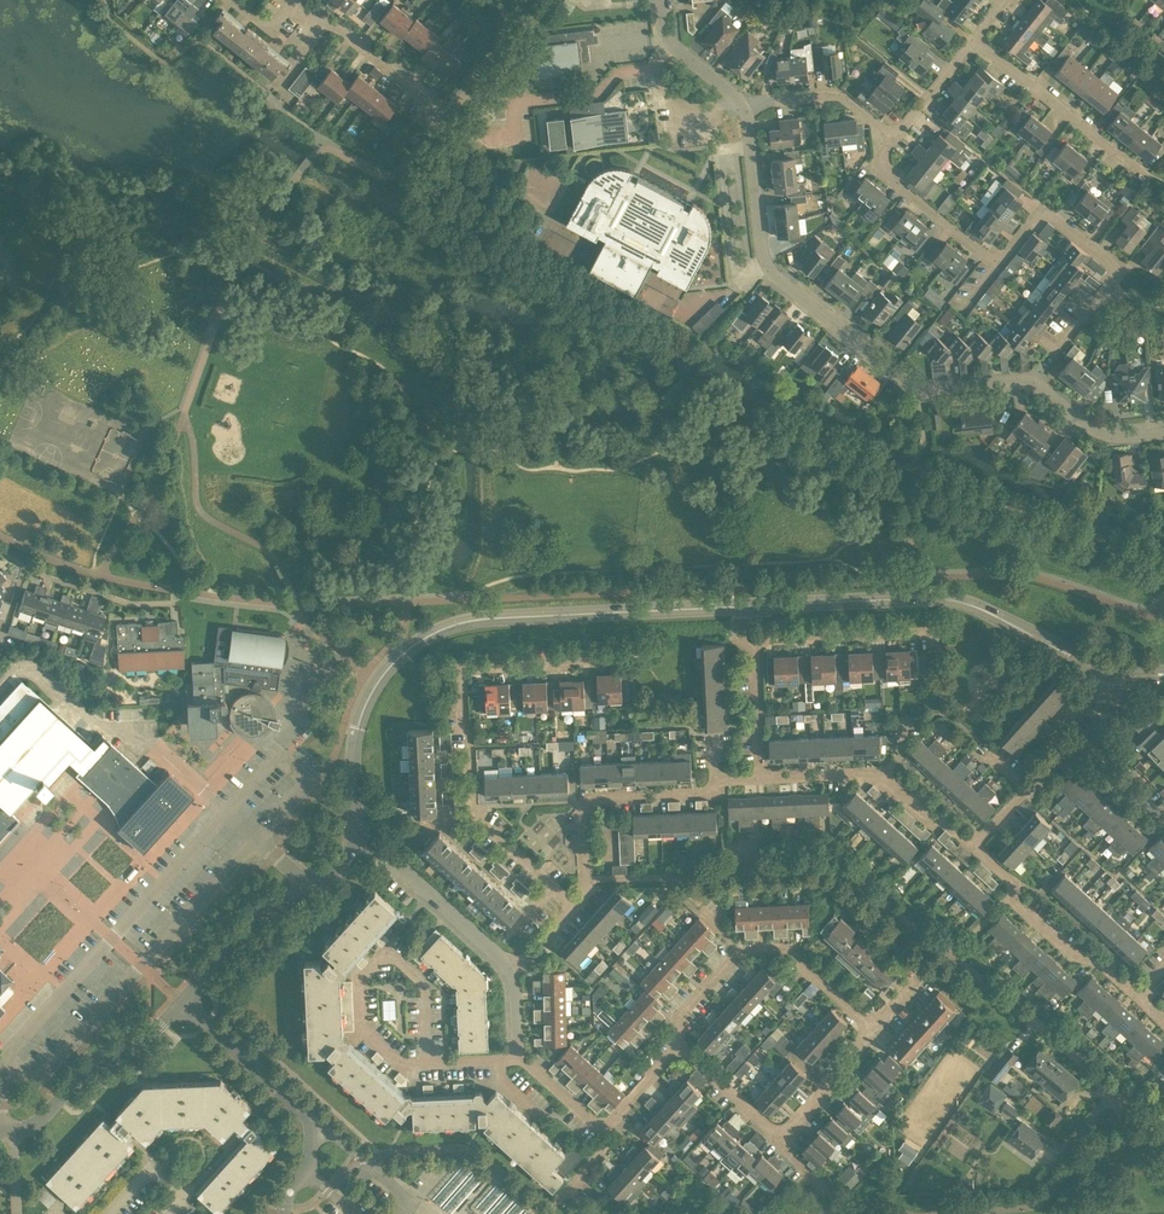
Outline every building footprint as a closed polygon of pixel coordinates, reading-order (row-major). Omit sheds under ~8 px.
[(174,25),(192,2),(189,0),(167,0),(164,4),(169,8),(162,16),(174,25)] [(356,0),(330,0),(327,4),(334,10),(338,4),(352,15),(360,4),(356,0)] [(374,5),(381,11),(385,6),(378,0),(374,5)] [(567,0),(564,0),(559,7),(569,14),(575,6),(567,0)] [(889,0),(884,6),(891,12),(896,5),(889,0)] [(944,13),(928,0),(922,0),(915,9),(930,21),(923,30),(942,46),(953,31),(939,20),(944,13)] [(973,7),(965,0),(955,0),(954,2),(951,0),(940,0),(936,4),(960,23),(973,7)] [(1029,9),(1047,23),(1052,17),(1060,23),(1065,18),(1063,16),(1068,9),(1057,0),(1045,0),(1044,1),(1042,0),(1036,0),(1029,9)] [(1154,1),(1163,8),(1163,7),(1163,0),(1154,0),(1154,1)] [(198,7),(192,2),(174,25),(186,34),(197,20),(191,16),(198,7)] [(380,19),(391,28),(406,9),(402,6),(400,8),(394,3),(380,19)] [(709,44),(708,46),(714,51),(715,50),(716,51),(720,50),(725,44),(729,43),(732,39),(731,35),(737,28),(729,21),(731,19),(730,14),(721,7),(709,21),(714,26),(703,39),(709,44)] [(889,13),(883,7),(878,14),(884,19),(889,13)] [(411,13),(406,9),(391,28),(402,37),(405,35),(404,34),(415,20),(409,15),(411,13)] [(451,18),(455,13),(451,9),(447,14),(451,18)] [(1047,23),(1029,9),(1020,20),(1046,41),(1050,36),(1042,29),(1047,23)] [(220,21),(214,29),(272,76),(279,67),(284,71),(291,63),(286,59),(284,62),(265,46),(268,43),(248,27),(245,30),(221,10),(216,17),(220,21)] [(1128,24),(1132,27),(1138,20),(1134,17),(1128,24)] [(404,34),(405,35),(415,43),(430,25),(433,21),(429,18),(426,21),(424,23),(417,18),(415,20),(404,34)] [(1046,41),(1020,20),(1011,31),(1029,46),(1034,39),(1048,51),(1052,46),(1046,41)] [(1142,24),(1138,20),(1132,27),(1137,31),(1142,24)] [(695,26),(695,23),(687,24),(688,30),(693,34),(697,28),(695,26)] [(919,47),(924,41),(903,23),(897,30),(899,31),(896,36),(908,45),(900,56),(921,72),(933,57),(919,47)] [(415,43),(425,52),(426,52),(436,41),(440,37),(432,30),(434,28),(430,25),(415,43)] [(578,62),(590,61),(588,42),(594,41),(593,29),(538,35),(542,75),(579,71),(578,62)] [(729,63),(743,75),(760,54),(751,46),(757,39),(745,30),(733,46),(739,51),(729,63)] [(1024,52),(1029,46),(1011,31),(1002,43),(1028,64),(1032,58),(1024,52)] [(1147,39),(1151,43),(1157,36),(1153,32),(1147,39)] [(1088,40),(1092,44),(1098,37),(1093,33),(1088,40)] [(421,56),(432,65),(448,47),(456,37),(455,36),(452,40),(449,37),(442,46),(436,41),(426,52),(425,52),(421,56)] [(1161,39),(1157,36),(1151,43),(1155,46),(1161,39)] [(462,63),(450,53),(460,40),(456,37),(448,47),(432,65),(444,75),(448,70),(453,74),(462,63)] [(1102,40),(1098,37),(1092,44),(1097,47),(1102,40)] [(791,56),(790,56),(793,79),(808,78),(806,61),(812,60),(811,46),(811,42),(804,45),(804,47),(790,48),(791,56)] [(844,70),(843,58),(839,58),(838,51),(823,53),(822,45),(813,46),(815,64),(821,63),(821,66),(824,66),(825,75),(841,74),(840,70),(844,70)] [(1059,67),(1055,72),(1065,80),(1079,62),(1070,54),(1072,51),(1065,46),(1052,61),(1059,67)] [(1108,56),(1112,60),(1118,53),(1114,49),(1108,56)] [(777,81),(793,79),(790,56),(775,58),(777,54),(770,51),(765,62),(772,65),(775,65),(777,81)] [(1118,53),(1112,60),(1113,60),(1108,65),(1113,69),(1117,64),(1116,63),(1122,56),(1118,53)] [(537,76),(536,59),(529,60),(531,77),(537,76)] [(882,77),(877,85),(894,99),(903,86),(893,78),(898,71),(885,61),(876,72),(882,77)] [(1079,62),(1065,80),(1074,87),(1088,69),(1079,62)] [(379,69),(374,65),(369,73),(373,76),(379,69)] [(305,66),(301,71),(312,80),(316,75),(305,66)] [(984,94),(988,97),(991,93),(995,96),(1004,85),(980,66),(976,71),(975,71),(967,81),(984,95),(984,94)] [(1135,66),(1129,73),(1134,77),(1139,70),(1135,66)] [(353,70),(349,67),(344,74),(348,77),(353,70)] [(316,75),(312,80),(312,81),(327,93),(341,76),(331,68),(327,74),(321,69),(316,75)] [(379,69),(373,76),(377,79),(383,72),(379,69)] [(1088,69),(1074,87),(1084,95),(1098,77),(1088,69)] [(308,86),(312,81),(312,80),(301,71),(297,77),(308,86)] [(345,90),(345,91),(355,99),(368,82),(358,74),(350,83),(345,90)] [(345,90),(350,83),(341,76),(327,93),(337,101),(345,91),(345,90)] [(292,82),(303,91),(308,86),(297,77),(292,82)] [(1098,77),(1084,95),(1093,103),(1108,85),(1098,77)] [(1157,83),(1152,79),(1146,86),(1151,91),(1157,83)] [(398,84),(393,80),(387,88),(392,91),(398,84)] [(951,85),(976,105),(984,95),(967,81),(963,86),(955,80),(951,85)] [(299,97),(303,91),(292,82),(288,88),(299,97)] [(368,82),(355,99),(364,106),(377,90),(368,82)] [(398,84),(392,91),(396,95),(402,87),(398,84)] [(884,111),(894,99),(877,85),(871,92),(864,87),(855,98),(868,109),(873,102),(884,111)] [(951,102),(968,115),(976,105),(951,85),(947,90),(955,96),(951,102)] [(1118,93),(1108,85),(1093,103),(1103,111),(1118,93)] [(374,114),(387,97),(377,90),(364,106),(374,114)] [(387,97),(374,114),(384,122),(397,105),(387,97)] [(570,104),(571,116),(570,116),(570,117),(571,117),(572,126),(565,126),(564,117),(547,118),(548,126),(546,126),(547,137),(549,137),(550,147),(566,145),(567,153),(576,152),(575,146),(604,143),(604,142),(606,142),(606,143),(629,140),(629,139),(628,139),(628,133),(634,127),(626,117),(625,111),(626,110),(603,112),(600,108),(602,106),(602,101),(604,101),(604,100),(569,104),(569,105),(570,104)] [(1113,118),(1106,127),(1117,135),(1130,119),(1120,110),(1123,106),(1117,101),(1107,113),(1113,118)] [(972,127),(964,120),(968,115),(951,102),(942,112),(944,113),(939,119),(964,138),(972,127)] [(1163,106),(1159,103),(1155,108),(1159,111),(1163,106)] [(1014,133),(1017,130),(1028,139),(1041,122),(1030,113),(1024,121),(1018,117),(1009,129),(1014,133)] [(769,137),(769,143),(771,143),(771,145),(789,143),(789,144),(799,143),(800,139),(798,118),(782,120),(783,128),(770,129),(771,137),(769,137)] [(857,135),(855,118),(839,120),(842,141),(856,140),(857,151),(864,150),(863,135),(857,135)] [(1127,143),(1140,127),(1130,119),(1117,135),(1127,143)] [(829,154),(827,143),(842,141),(839,120),(824,122),(826,139),(820,139),(821,155),(829,154)] [(1045,139),(1052,130),(1041,122),(1028,139),(1038,147),(1035,150),(1041,155),(1050,143),(1045,139)] [(1137,151),(1150,135),(1140,127),(1127,143),(1137,151)] [(944,137),(939,133),(931,144),(948,157),(951,153),(955,155),(964,144),(948,132),(944,137)] [(989,134),(981,144),(985,147),(993,137),(989,134)] [(1161,143),(1150,135),(1137,151),(1148,160),(1155,151),(1160,155),(1163,150),(1163,139),(1161,143)] [(1050,162),(1053,158),(1063,167),(1077,150),(1066,142),(1060,150),(1054,145),(1044,157),(1050,162)] [(915,147),(940,167),(948,157),(931,144),(926,149),(918,143),(915,147)] [(914,164),(931,177),(940,167),(915,147),(911,152),(919,158),(914,164)] [(784,158),(771,159),(773,175),(795,172),(794,163),(802,162),(800,149),(784,151),(784,158)] [(1081,167),(1087,159),(1077,150),(1063,167),(1073,175),(1070,178),(1076,183),(1086,171),(1081,167)] [(935,181),(931,177),(914,164),(906,174),(911,178),(907,184),(922,196),(935,181)] [(696,204),(694,203),(693,202),(690,209),(682,205),(684,202),(638,178),(636,181),(629,177),(633,170),(630,169),(627,168),(625,167),(622,167),(619,166),(616,166),(613,166),(612,167),(608,167),(605,168),(602,170),(599,171),(597,173),(596,174),(594,175),(593,176),(591,178),(590,180),(588,182),(587,184),(567,223),(596,238),(599,234),(606,238),(590,269),(636,293),(652,263),(659,267),(657,271),(687,286),(707,248),(708,246),(709,244),(710,242),(710,240),(711,238),(711,235),(711,233),(711,230),(711,228),(711,226),(710,223),(709,220),(708,218),(707,216),(706,214),(704,212),(703,210),(701,208),(699,206),(697,205),(696,204)] [(962,178),(966,173),(962,169),(957,175),(962,178)] [(816,171),(814,173),(812,176),(814,180),(817,181),(819,181),(822,179),(823,176),(822,173),(819,171),(816,171)] [(1018,171),(1013,178),(1020,184),(1025,177),(1018,171)] [(775,191),(790,189),(791,196),(805,194),(805,191),(804,182),(796,183),(795,172),(773,175),(775,191)] [(854,202),(857,198),(862,202),(875,185),(865,176),(860,182),(855,178),(843,193),(854,202)] [(991,192),(994,194),(1014,210),(1023,200),(1018,196),(1022,190),(1007,178),(1002,184),(1000,182),(991,192)] [(1081,197),(1074,206),(1085,214),(1098,198),(1088,189),(1091,186),(1085,181),(1075,193),(1081,197)] [(886,193),(875,185),(862,202),(858,207),(868,215),(869,214),(874,218),(887,203),(881,199),(886,193)] [(1132,187),(1125,195),(1130,199),(1137,191),(1132,187)] [(943,201),(949,205),(955,197),(949,193),(943,201)] [(796,203),(806,202),(805,194),(791,196),(791,203),(775,205),(776,220),(798,218),(796,203)] [(1010,216),(1014,210),(994,194),(986,204),(989,207),(1014,227),(1018,222),(1010,216)] [(1101,194),(1098,198),(1085,214),(1095,222),(1102,214),(1108,219),(1117,207),(1111,202),(1101,194)] [(1129,200),(1124,195),(1119,201),(1125,205),(1129,200)] [(1116,239),(1129,249),(1145,229),(1136,222),(1142,215),(1132,206),(1122,218),(1129,223),(1116,239)] [(1014,227),(989,207),(981,217),(998,231),(1002,225),(1010,232),(1014,227)] [(894,234),(897,230),(902,234),(916,217),(906,209),(902,214),(895,209),(883,225),(894,234)] [(926,226),(916,217),(902,234),(900,238),(915,251),(927,235),(922,231),(926,226)] [(985,237),(990,241),(998,231),(981,217),(977,222),(974,219),(965,230),(980,243),(985,237)] [(805,233),(799,234),(798,218),(776,220),(778,236),(790,235),(791,242),(806,240),(805,233)] [(1051,232),(1055,227),(1049,223),(1048,221),(1046,223),(1044,226),(1051,232)] [(837,227),(832,222),(827,227),(832,232),(837,227)] [(1157,272),(1163,263),(1163,242),(1163,241),(1163,240),(1163,226),(1159,223),(1149,236),(1156,242),(1142,260),(1157,272)] [(884,233),(878,227),(873,234),(879,239),(884,233)] [(1032,233),(1025,241),(1039,252),(1045,243),(1032,233)] [(828,260),(834,251),(826,244),(816,236),(805,249),(811,253),(801,265),(813,274),(826,258),(828,260)] [(1071,240),(1061,252),(1068,257),(1076,264),(1077,263),(1081,258),(1085,260),(1089,255),(1071,240)] [(1031,261),(1039,252),(1025,241),(1018,251),(1031,261)] [(937,263),(943,267),(956,250),(946,242),(942,247),(936,242),(923,257),(934,266),(937,263)] [(967,258),(956,250),(943,267),(940,271),(955,283),(968,268),(963,263),(967,258)] [(890,268),(897,259),(888,252),(882,261),(890,268)] [(1016,253),(1011,259),(1007,264),(1015,270),(1024,259),(1016,253)] [(835,271),(825,284),(837,294),(851,277),(839,267),(845,259),(838,254),(829,266),(835,271)] [(1076,264),(1068,257),(1059,268),(1078,283),(1082,278),(1079,275),(1084,269),(1077,263),(1076,264)] [(1092,257),(1087,262),(1092,266),(1097,260),(1092,257)] [(907,269),(897,262),(892,269),(901,277),(907,269)] [(1015,270),(1007,264),(998,275),(1007,282),(1013,276),(1011,275),(1015,270)] [(880,281),(887,286),(897,274),(890,268),(880,281)] [(1078,283),(1059,268),(1050,279),(1065,292),(1070,286),(1073,288),(1078,283)] [(856,271),(851,277),(837,294),(850,304),(860,290),(867,296),(876,284),(869,278),(868,280),(856,271)] [(998,275),(993,282),(989,286),(997,293),(1006,281),(1007,282),(998,275)] [(1065,292),(1050,279),(1041,291),(1060,306),(1064,300),(1061,297),(1065,292)] [(993,298),(993,297),(997,293),(989,286),(985,291),(980,298),(987,304),(988,305),(993,298)] [(889,311),(891,313),(901,300),(895,294),(890,299),(880,291),(868,306),(869,307),(863,314),(865,317),(868,313),(879,322),(889,311)] [(1060,306),(1041,291),(1032,302),(1047,314),(1052,308),(1055,311),(1060,306)] [(943,299),(938,295),(933,302),(940,308),(945,302),(945,301),(943,299)] [(742,331),(751,320),(757,325),(772,306),(761,297),(746,315),(741,311),(739,313),(732,323),(742,331)] [(984,308),(987,304),(980,298),(977,302),(984,308)] [(1028,307),(1023,313),(1041,328),(1046,323),(1042,320),(1047,314),(1032,302),(1027,298),(1023,303),(1028,307)] [(903,347),(922,324),(907,312),(913,304),(907,300),(894,316),(900,321),(888,335),(903,347)] [(692,325),(699,333),(724,309),(717,301),(692,325)] [(786,314),(774,304),(772,306),(757,325),(759,323),(766,329),(757,340),(767,348),(773,340),(777,336),(772,332),(786,314)] [(947,307),(938,317),(944,322),(953,312),(947,307)] [(1012,315),(1008,320),(1029,337),(1034,331),(1037,334),(1041,328),(1023,313),(1018,319),(1012,315)] [(1024,343),(1029,337),(1008,320),(999,331),(1013,343),(1023,351),(1028,345),(1024,343)] [(781,330),(777,336),(773,340),(780,346),(783,342),(795,351),(799,345),(804,348),(805,346),(809,349),(816,341),(812,337),(813,336),(797,323),(788,335),(781,330)] [(992,345),(989,341),(978,332),(971,327),(962,338),(969,343),(968,344),(972,347),(987,359),(991,353),(988,351),(992,345)] [(999,331),(998,330),(989,341),(992,345),(1007,357),(1012,351),(1008,348),(1013,343),(999,331)] [(947,355),(952,349),(948,346),(937,337),(936,337),(931,333),(922,344),(946,363),(950,358),(947,355)] [(957,334),(948,346),(952,349),(966,361),(971,356),(968,353),(972,347),(968,344),(969,343),(962,338),(957,334)] [(1070,360),(1059,373),(1071,383),(1085,366),(1073,356),(1079,348),(1074,344),(1064,355),(1070,360)] [(835,370),(829,366),(838,355),(825,345),(812,362),(819,368),(814,374),(825,383),(835,370)] [(847,376),(841,372),(823,394),(825,396),(828,391),(835,396),(840,391),(843,393),(851,384),(867,397),(879,382),(857,364),(847,376)] [(1091,371),(1085,366),(1071,383),(1083,393),(1093,381),(1099,385),(1105,377),(1105,371),(1102,369),(1096,364),(1091,371)] [(1155,369),(1156,379),(1158,379),(1160,397),(1163,397),(1163,368),(1155,369)] [(1131,398),(1128,374),(1128,372),(1112,373),(1114,388),(1117,388),(1118,400),(1131,398)] [(1144,372),(1128,374),(1131,398),(1131,401),(1143,399),(1142,387),(1145,387),(1144,372)] [(981,429),(982,432),(992,431),(989,406),(961,410),(963,431),(981,429)] [(1010,441),(1017,432),(1024,438),(1037,421),(1025,411),(1014,425),(1008,420),(998,432),(1010,441)] [(940,427),(939,412),(930,413),(931,428),(940,427)] [(1032,444),(1025,453),(1033,459),(1028,467),(1031,469),(1042,455),(1047,447),(1041,442),(1050,431),(1037,421),(1024,438),(1032,444)] [(1065,437),(1047,459),(1042,455),(1031,469),(1028,472),(1042,477),(1052,464),(1064,473),(1082,451),(1065,437)] [(1130,488),(1130,492),(1146,490),(1144,473),(1137,474),(1137,472),(1131,467),(1130,453),(1113,455),(1116,481),(1125,489),(1130,488)] [(1150,455),(1153,485),(1163,483),(1163,454),(1150,455)] [(18,609),(32,613),(41,586),(36,584),(33,592),(24,589),(18,609)] [(41,586),(32,613),(45,618),(51,598),(43,595),(46,587),(41,586)] [(57,625),(58,622),(67,594),(62,593),(59,601),(51,598),(45,618),(44,621),(57,625)] [(67,594),(58,622),(71,626),(77,607),(69,604),(72,596),(67,594)] [(77,607),(71,626),(84,630),(93,603),(95,598),(89,596),(85,609),(77,607)] [(4,620),(10,603),(2,600),(0,598),(0,618),(4,620)] [(93,603),(84,630),(81,639),(82,639),(83,638),(94,641),(96,635),(98,635),(104,615),(97,613),(98,612),(96,610),(99,609),(102,600),(95,598),(93,603)] [(22,628),(28,630),(30,621),(11,616),(9,623),(22,626),(22,628)] [(140,625),(140,622),(116,623),(118,669),(183,666),(182,636),(171,637),(171,632),(177,632),(176,620),(157,621),(157,624),(152,624),(152,619),(144,619),(145,625),(140,625)] [(24,639),(26,631),(9,625),(6,633),(24,639)] [(217,625),(213,660),(212,665),(222,664),(223,682),(251,685),(251,686),(250,686),(250,687),(253,688),(255,688),(257,688),(260,688),(260,687),(259,687),(259,686),(263,687),(277,689),(279,672),(276,672),(277,666),(278,666),(279,663),(280,663),(280,660),(283,662),(284,659),(285,658),(285,657),(286,654),(287,652),(287,651),(287,648),(287,646),(287,643),(287,642),(286,641),(286,639),(283,640),(284,637),(282,637),(283,634),(236,627),(236,631),(231,630),(231,627),(217,625)] [(34,633),(31,641),(37,643),(39,635),(34,633)] [(732,686),(732,687),(737,687),(736,681),(732,682),(732,683),(725,683),(725,680),(720,680),(720,676),(725,676),(724,666),(719,666),(719,662),(724,662),(724,652),(718,652),(718,649),(723,649),(723,643),(701,644),(705,727),(727,726),(727,721),(722,721),(721,718),(727,717),(726,707),(721,708),(721,704),(726,704),(726,694),(720,694),(720,690),(725,690),(725,687),(732,686)] [(886,659),(879,660),(880,678),(898,677),(899,677),(897,649),(885,650),(886,659)] [(909,649),(897,649),(899,677),(898,677),(898,682),(911,681),(911,677),(918,676),(917,659),(910,659),(909,649)] [(842,661),(843,680),(861,679),(860,651),(848,652),(848,661),(842,661)] [(860,651),(861,679),(880,678),(879,660),(872,660),(872,651),(860,651)] [(823,653),(824,681),(836,680),(836,693),(843,692),(843,680),(842,661),(835,662),(835,652),(823,653)] [(813,700),(813,682),(824,681),(823,653),(811,654),(811,663),(804,663),(805,682),(807,700),(806,701),(807,709),(811,709),(811,700),(813,700)] [(785,655),(787,683),(805,682),(804,663),(798,664),(797,654),(785,655)] [(766,656),(767,684),(787,683),(785,655),(766,656)] [(214,714),(224,713),(224,711),(223,682),(222,664),(212,665),(213,660),(212,660),(190,661),(191,681),(184,682),(185,702),(185,704),(186,723),(187,733),(215,732),(215,722),(214,714)] [(621,672),(609,673),(610,701),(629,700),(628,681),(621,682),(621,672)] [(590,683),(591,702),(610,701),(609,673),(597,673),(597,683),(590,683)] [(1065,692),(1069,696),(1072,692),(1056,677),(1000,739),(1002,740),(1016,754),(1020,750),(1016,746),(1019,743),(1022,747),(1029,739),(1025,736),(1028,733),(1032,737),(1038,729),(1035,726),(1037,723),(1041,727),(1043,724),(1048,729),(1047,729),(1051,732),(1055,728),(1051,725),(1050,726),(1046,721),(1048,719),(1044,716),(1046,713),(1050,716),(1057,709),(1053,705),(1056,703),(1059,706),(1066,699),(1062,695),(1065,692)] [(560,689),(553,690),(554,708),(562,708),(562,713),(573,712),(573,707),(572,679),(560,680),(560,689)] [(572,679),(573,707),(592,706),(591,702),(590,683),(584,683),(583,679),(572,679)] [(14,815),(8,810),(60,753),(112,800),(113,802),(113,806),(114,810),(115,814),(116,817),(118,822),(120,826),(122,828),(123,830),(127,834),(126,835),(133,841),(134,839),(142,846),(146,847),(181,810),(180,808),(193,793),(190,790),(187,788),(183,786),(180,784),(177,783),(178,780),(167,770),(155,784),(138,768),(134,764),(102,735),(92,745),(21,680),(0,703),(0,830),(14,815)] [(536,709),(534,681),(522,682),(523,691),(516,691),(517,710),(518,710),(519,721),(529,721),(528,709),(536,709)] [(534,681),(536,709),(554,708),(553,690),(547,690),(546,681),(534,681)] [(511,715),(510,710),(517,710),(516,691),(509,692),(509,682),(497,683),(498,711),(498,715),(511,715)] [(479,712),(498,711),(497,683),(485,683),(485,693),(478,693),(479,712)] [(265,697),(262,695),(259,693),(256,692),(254,692),(251,691),(248,691),(245,692),(242,693),(240,694),(237,695),(235,697),(233,699),(232,702),(230,704),(229,707),(229,710),(229,711),(228,713),(229,716),(229,719),(230,720),(231,724),(233,727),(236,729),(238,732),(241,733),(243,734),(246,735),(249,735),(252,735),(255,735),(258,734),(261,732),(263,731),(266,729),(268,726),(270,724),(273,726),(274,722),(276,718),(272,718),(272,714),(272,710),(271,706),(269,703),(267,700),(265,697)] [(793,710),(807,709),(806,701),(803,701),(803,700),(792,701),(793,710)] [(1131,723),(1144,736),(1139,742),(1163,768),(1163,732),(1162,734),(1155,727),(1160,722),(1152,713),(1155,709),(1151,705),(1131,723)] [(789,723),(802,723),(802,713),(790,713),(789,723)] [(595,728),(605,728),(605,716),(594,716),(595,728)] [(409,757),(434,756),(432,731),(432,728),(408,729),(409,757)] [(447,751),(452,751),(451,732),(446,732),(446,735),(440,735),(440,749),(447,749),(447,751)] [(607,740),(620,740),(620,732),(607,732),(607,740)] [(520,743),(528,742),(527,734),(519,734),(520,743)] [(880,734),(863,735),(864,755),(880,754),(880,734)] [(850,736),(851,756),(864,755),(863,735),(850,736)] [(823,737),(824,757),(837,756),(836,736),(823,737)] [(836,736),(837,756),(851,756),(850,736),(836,736)] [(796,738),(797,758),(811,758),(810,737),(796,738)] [(810,737),(811,758),(824,757),(823,737),(810,737)] [(906,755),(919,766),(941,742),(936,737),(927,746),(920,740),(906,755)] [(783,739),(784,759),(797,758),(796,738),(783,739)] [(770,760),(784,759),(783,739),(769,739),(770,760)] [(941,742),(919,766),(931,777),(945,762),(938,756),(946,747),(941,742)] [(635,782),(634,762),(633,754),(620,755),(621,762),(622,782),(635,782)] [(966,764),(971,759),(966,754),(952,769),(945,762),(931,777),(944,788),(966,764)] [(409,757),(411,785),(435,784),(434,756),(409,757)] [(149,757),(142,764),(150,771),(156,763),(149,757)] [(448,779),(453,779),(452,759),(447,760),(447,762),(441,762),(442,777),(448,776),(448,779)] [(690,759),(676,760),(677,780),(691,779),(690,759)] [(963,778),(976,763),(971,759),(966,764),(944,788),(956,799),(969,784),(963,778)] [(664,780),(663,760),(648,761),(649,781),(664,780)] [(677,780),(676,760),(663,760),(664,780),(677,780)] [(1139,760),(1134,765),(1141,772),(1146,767),(1139,760)] [(649,781),(648,761),(634,762),(635,782),(649,781)] [(622,782),(621,762),(606,763),(607,783),(622,782)] [(581,784),(593,784),(592,763),(580,764),(581,784)] [(607,783),(606,763),(592,763),(593,784),(607,783)] [(1058,802),(1063,807),(1085,783),(1072,771),(1059,786),(1066,793),(1058,802)] [(568,772),(554,773),(555,793),(568,792),(568,772)] [(526,774),(527,794),(542,793),(541,773),(526,774)] [(541,773),(542,793),(555,793),(554,773),(541,773)] [(499,775),(500,795),(513,795),(512,774),(499,775)] [(512,774),(513,795),(527,794),(526,774),(512,774)] [(485,796),(500,795),(499,775),(484,776),(485,796)] [(969,784),(956,799),(968,811),(990,787),(985,782),(977,791),(969,784)] [(999,785),(995,782),(991,786),(995,790),(999,785)] [(1084,809),(1097,794),(1085,783),(1063,807),(1058,813),(1063,817),(1077,802),(1084,809)] [(435,784),(411,785),(412,813),(437,812),(435,784)] [(868,790),(872,794),(877,788),(873,784),(868,790)] [(449,806),(454,806),(453,787),(448,787),(448,790),(442,790),(443,804),(449,804),(449,806)] [(996,792),(990,787),(968,811),(981,822),(995,807),(987,801),(996,792)] [(882,792),(877,788),(872,794),(876,798),(882,792)] [(842,805),(852,814),(866,799),(856,790),(842,805)] [(828,793),(811,794),(813,826),(820,826),(819,814),(829,813),(828,793)] [(813,826),(811,794),(794,795),(795,815),(805,814),(805,827),(813,826)] [(1088,829),(1110,805),(1097,794),(1084,809),(1091,815),(1082,824),(1088,829)] [(779,828),(778,795),(761,796),(762,816),(772,816),(772,828),(779,828)] [(795,815),(794,795),(778,795),(779,828),(787,828),(786,815),(795,815)] [(762,816),(761,796),(745,797),(746,829),(753,829),(753,817),(762,816)] [(739,830),(746,829),(745,797),(728,798),(729,818),(738,817),(739,830)] [(863,824),(876,809),(866,799),(852,814),(863,824)] [(1051,808),(1057,812),(1062,807),(1057,802),(1051,808)] [(888,809),(892,813),(897,807),(893,803),(888,809)] [(1108,831),(1122,816),(1110,805),(1088,829),(1092,833),(1093,834),(1101,825),(1108,831)] [(897,807),(892,813),(902,822),(910,813),(905,808),(902,811),(897,807)] [(873,833),(886,818),(876,809),(863,824),(873,833)] [(702,831),(701,811),(687,812),(688,832),(688,838),(702,837),(702,831)] [(717,831),(716,811),(701,811),(702,831),(717,831)] [(1036,811),(1026,822),(1041,836),(1051,825),(1036,811)] [(688,832),(687,812),(674,813),(674,833),(688,832)] [(661,833),(660,813),(647,814),(647,834),(661,833)] [(674,833),(674,813),(660,813),(661,833),(674,833)] [(910,813),(902,822),(912,831),(918,825),(914,821),(916,818),(910,813)] [(634,832),(634,835),(647,834),(647,814),(633,814),(633,818),(633,825),(634,832)] [(1112,851),(1134,827),(1122,816),(1108,831),(1115,837),(1107,847),(1112,851)] [(618,818),(618,826),(633,825),(633,818),(618,818)] [(883,842),(896,827),(886,818),(873,833),(883,842)] [(466,838),(469,835),(455,821),(451,826),(453,828),(450,832),(460,841),(464,837),(466,838)] [(1041,836),(1026,822),(1016,833),(1031,846),(1041,836)] [(633,825),(618,826),(618,833),(634,832),(633,825)] [(923,829),(918,825),(912,831),(923,841),(931,832),(925,826),(923,829)] [(893,851),(906,836),(896,827),(883,842),(893,851)] [(1147,839),(1134,827),(1112,851),(1118,856),(1126,847),(1133,854),(1147,839)] [(937,837),(947,847),(953,841),(949,837),(951,835),(945,829),(937,837)] [(444,869),(460,851),(439,832),(423,850),(444,869)] [(619,841),(634,840),(634,835),(634,832),(618,833),(619,841)] [(1031,846),(1016,833),(1007,843),(1022,857),(1031,846)] [(1151,868),(1163,855),(1163,835),(1163,834),(1148,848),(1155,855),(1143,867),(1147,871),(1151,868)] [(917,846),(906,836),(893,851),(904,861),(917,846)] [(1063,848),(1064,849),(1061,853),(1067,859),(1079,845),(1072,839),(1063,848)] [(486,857),(490,853),(475,840),(471,844),(474,846),(470,851),(480,860),(484,855),(486,857)] [(619,848),(634,847),(634,840),(619,841),(619,848)] [(953,841),(947,847),(958,856),(965,847),(960,842),(957,845),(953,841)] [(918,858),(928,867),(942,852),(932,843),(918,858)] [(1013,866),(1022,857),(1007,843),(998,853),(1013,866)] [(620,856),(634,855),(634,847),(619,848),(620,856)] [(965,847),(958,856),(968,865),(973,859),(969,855),(971,853),(965,847)] [(481,870),(460,851),(444,869),(464,888),(481,870)] [(942,852),(928,867),(938,876),(952,861),(942,852)] [(1063,863),(1067,859),(1061,853),(1056,858),(1063,863)] [(635,863),(634,855),(620,856),(620,864),(635,863)] [(1115,860),(1110,855),(1105,861),(1110,866),(1115,860)] [(1151,868),(1156,874),(1163,866),(1163,855),(1151,868)] [(1086,862),(1090,866),(1095,861),(1091,857),(1086,862)] [(506,875),(510,871),(496,858),(492,863),(494,865),(490,869),(501,879),(505,874),(506,875)] [(973,859),(968,865),(976,873),(984,864),(980,861),(978,863),(973,859)] [(952,861),(938,876),(948,885),(962,870),(952,861)] [(1100,865),(1095,861),(1090,866),(1094,870),(1100,865)] [(611,864),(612,873),(627,872),(627,863),(611,864)] [(1129,868),(1125,871),(1131,877),(1135,874),(1129,868)] [(1051,875),(1046,869),(1042,874),(1048,879),(1051,875)] [(501,888),(481,870),(464,888),(485,906),(501,888)] [(962,870),(948,885),(958,894),(972,879),(962,870)] [(1051,888),(1062,898),(1075,883),(1065,873),(1051,888)] [(998,882),(990,874),(984,880),(993,888),(998,882)] [(1048,879),(1042,874),(1038,878),(1044,883),(1048,879)] [(1106,881),(1110,885),(1115,879),(1112,875),(1106,881)] [(527,894),(530,890),(516,877),(513,881),(515,883),(510,888),(521,897),(525,892),(527,894)] [(972,879),(958,894),(968,903),(982,889),(972,879)] [(1120,884),(1115,879),(1110,885),(1115,889),(1120,884)] [(1072,907),(1086,892),(1075,883),(1062,898),(1072,907)] [(617,887),(607,898),(622,912),(632,901),(617,887)] [(501,888),(485,906),(491,912),(505,925),(521,907),(501,888)] [(993,899),(982,889),(968,903),(980,914),(993,899)] [(1136,889),(1130,895),(1135,899),(1140,893),(1136,889)] [(323,947),(331,955),(323,963),(321,963),(321,960),(305,960),(309,1053),(325,1052),(325,1048),(327,1048),(335,1056),(328,1064),(339,1074),(386,1116),(393,1108),(402,1116),(404,1113),(409,1108),(410,1108),(413,1107),(413,1117),(414,1126),(476,1123),(475,1119),(487,1119),(489,1121),(484,1126),(552,1188),(586,1151),(575,1141),(564,1152),(496,1090),(487,1100),(483,1096),(483,1092),(480,1090),(476,1090),(474,1093),(474,1096),(413,1099),(412,1096),(410,1093),(406,1093),(404,1096),(347,1044),(349,1042),(349,1038),(346,1035),(343,1036),(343,1030),(354,1029),(351,980),(341,980),(340,974),(343,974),(346,971),(346,968),(343,966),(396,908),(375,890),(323,947)] [(1082,916),(1096,901),(1086,892),(1072,907),(1082,916)] [(1143,912),(1151,903),(1140,893),(1135,899),(1139,903),(1137,906),(1143,912)] [(598,908),(613,922),(622,912),(607,898),(598,908)] [(1093,926),(1106,911),(1096,901),(1082,916),(1093,926)] [(644,911),(651,917),(652,915),(658,908),(651,902),(644,911)] [(795,925),(794,903),(779,904),(781,936),(787,936),(786,925),(795,925)] [(808,903),(794,903),(795,925),(802,924),(803,935),(810,934),(808,903)] [(781,936),(779,904),(765,905),(766,926),(773,926),(774,936),(781,936)] [(745,938),(752,937),(750,905),(735,906),(736,928),(744,927),(745,938)] [(766,926),(765,905),(750,905),(752,937),(758,937),(757,927),(766,926)] [(589,919),(603,932),(613,922),(598,908),(589,919)] [(1156,908),(1150,914),(1155,918),(1160,912),(1156,908)] [(1121,915),(1116,920),(1106,911),(1093,926),(1103,935),(1121,915)] [(667,917),(661,912),(657,917),(663,922),(667,917)] [(1163,916),(1163,915),(1160,912),(1155,918),(1159,922),(1163,916)] [(401,913),(397,917),(403,922),(406,918),(401,913)] [(835,955),(857,974),(862,969),(878,983),(879,982),(884,987),(898,972),(893,967),(894,966),(880,953),(881,952),(875,947),(874,947),(860,935),(855,941),(849,935),(854,929),(840,917),(839,918),(834,913),(820,928),(825,933),(824,934),(840,949),(835,955)] [(987,944),(992,948),(1014,924),(1002,913),(988,928),(995,935),(987,944)] [(1121,915),(1103,935),(1113,944),(1126,929),(1131,924),(1121,915)] [(656,917),(652,922),(657,927),(662,922),(656,917)] [(699,917),(689,928),(713,949),(717,944),(709,937),(715,931),(699,917)] [(645,923),(639,918),(635,923),(641,928),(645,923)] [(580,928),(595,942),(603,932),(589,919),(580,928)] [(631,927),(637,932),(641,928),(635,923),(631,927)] [(1013,951),(1026,936),(1014,924),(992,948),(998,954),(1006,945),(1013,951)] [(488,1048),(487,1024),(488,1024),(488,1019),(487,1019),(485,987),(487,987),(487,977),(483,977),(481,972),(482,970),(469,959),(470,957),(466,954),(465,955),(435,928),(411,954),(420,962),(424,957),(441,972),(436,977),(442,983),(447,978),(456,986),(457,996),(450,997),(450,1001),(457,1001),(458,1014),(451,1014),(451,1022),(458,1022),(459,1035),(452,1036),(452,1040),(459,1040),(459,1049),(488,1048)] [(570,939),(585,953),(595,942),(580,928),(570,939)] [(713,949),(689,928),(679,938),(695,953),(700,947),(708,954),(713,949)] [(1126,929),(1113,944),(1123,953),(1137,939),(1126,929)] [(383,933),(380,936),(385,941),(388,938),(383,933)] [(382,945),(385,941),(380,936),(377,940),(382,945)] [(1017,971),(1039,947),(1026,936),(1013,951),(1020,957),(1012,966),(1017,971)] [(695,953),(679,938),(669,949),(693,971),(697,966),(690,959),(695,953)] [(576,963),(585,953),(570,939),(561,949),(576,963)] [(626,944),(621,939),(617,943),(622,948),(626,944)] [(1147,948),(1137,939),(1123,953),(1133,962),(1144,950),(1148,953),(1155,947),(1151,943),(1147,948)] [(613,948),(618,953),(622,948),(617,943),(613,948)] [(1051,958),(1039,947),(1017,971),(1022,976),(1031,967),(1038,973),(1051,958)] [(693,971),(669,949),(660,960),(676,974),(681,969),(689,976),(693,971)] [(363,955),(359,959),(364,964),(368,960),(363,955)] [(1042,994),(1064,969),(1051,958),(1038,973),(1045,980),(1036,989),(1042,994)] [(361,967),(364,964),(359,959),(356,963),(361,967)] [(607,965),(602,959),(598,964),(603,969),(607,965)] [(676,974),(660,960),(650,971),(674,992),(678,987),(670,980),(676,974)] [(594,968),(599,973),(603,969),(598,964),(594,968)] [(609,972),(615,978),(620,972),(614,966),(609,972)] [(750,966),(746,970),(772,994),(787,978),(773,966),(768,971),(763,966),(757,972),(750,966)] [(1076,981),(1064,969),(1042,994),(1047,998),(1055,989),(1063,996),(1076,981)] [(13,991),(7,985),(11,980),(0,970),(0,1005),(13,991)] [(533,979),(533,986),(565,985),(565,970),(543,970),(544,979),(533,979)] [(749,981),(744,987),(758,999),(763,1004),(772,994),(746,970),(743,975),(749,981)] [(640,982),(646,987),(656,996),(662,990),(669,997),(674,992),(650,971),(640,982)] [(1076,1007),(1081,1012),(1103,988),(1091,976),(1077,991),(1085,998),(1076,1007)] [(593,993),(593,998),(598,1002),(607,991),(600,984),(593,993)] [(544,1000),(565,999),(565,985),(533,986),(533,992),(544,992),(544,1000)] [(865,986),(855,998),(863,1004),(873,992),(865,986)] [(656,996),(646,987),(637,998),(660,1019),(665,1015),(657,1008),(663,1001),(656,996)] [(728,991),(748,1010),(758,999),(744,987),(738,993),(732,987),(728,991)] [(725,1007),(739,1020),(748,1010),(728,991),(724,995),(731,1001),(725,1007)] [(803,991),(793,1001),(798,1006),(808,996),(803,991)] [(955,1011),(953,1009),(956,1006),(939,991),(929,1001),(927,999),(925,1002),(927,1004),(914,1018),(912,1016),(909,1019),(911,1021),(898,1035),(896,1034),(894,1036),(896,1038),(886,1048),(903,1064),(906,1061),(909,1063),(955,1011)] [(784,1004),(789,998),(785,994),(780,1000),(784,1004)] [(395,998),(383,998),(384,1017),(396,1017),(395,998)] [(660,1019),(637,998),(627,1008),(643,1023),(648,1017),(656,1024),(660,1019)] [(534,1015),(566,1014),(565,999),(544,1000),(544,1008),(534,1008),(534,1015)] [(602,1007),(593,999),(594,1010),(597,1013),(602,1007)] [(784,1005),(788,1008),(793,1013),(799,1007),(798,1006),(793,1001),(791,1000),(788,1002),(784,1005)] [(903,1016),(908,1010),(904,1006),(898,1012),(903,1016)] [(709,1011),(730,1030),(739,1020),(725,1007),(720,1013),(713,1007),(709,1011)] [(831,1007),(822,1017),(838,1031),(847,1021),(831,1007)] [(643,1023),(627,1008),(617,1019),(641,1041),(645,1036),(638,1029),(643,1023)] [(707,1028),(721,1040),(730,1030),(709,1011),(706,1015),(712,1021),(707,1028)] [(544,1029),(566,1028),(566,1014),(534,1015),(534,1021),(544,1021),(544,1029)] [(838,1031),(822,1017),(813,1027),(829,1041),(838,1031)] [(1077,1028),(1081,1023),(1076,1018),(1072,1023),(1077,1028)] [(636,1046),(641,1041),(617,1019),(607,1030),(623,1045),(629,1039),(636,1046)] [(770,1029),(766,1025),(762,1030),(766,1034),(770,1029)] [(829,1041),(813,1027),(805,1036),(820,1051),(829,1041)] [(1090,1027),(1085,1032),(1090,1037),(1095,1031),(1090,1027)] [(566,1043),(566,1028),(544,1029),(544,1037),(534,1037),(534,1044),(566,1043)] [(721,1040),(707,1028),(701,1034),(695,1028),(691,1032),(711,1051),(715,1054),(725,1044),(721,1040)] [(783,1034),(778,1039),(789,1049),(794,1044),(783,1034)] [(811,1061),(820,1051),(805,1036),(796,1046),(811,1061)] [(784,1055),(789,1049),(778,1039),(773,1045),(784,1055)] [(561,1065),(567,1070),(581,1054),(570,1044),(549,1068),(554,1072),(561,1065)] [(986,1075),(997,1083),(1018,1055),(1008,1047),(986,1075)] [(1023,1067),(1042,1083),(1062,1100),(1079,1080),(1059,1063),(1040,1047),(1023,1067)] [(383,1057),(379,1054),(374,1059),(378,1063),(383,1057)] [(571,1088),(592,1064),(581,1054),(567,1070),(573,1075),(566,1083),(571,1088)] [(736,1054),(731,1060),(737,1065),(742,1060),(736,1054)] [(879,1055),(870,1064),(888,1080),(901,1065),(889,1054),(884,1059),(879,1055)] [(930,1055),(926,1061),(930,1065),(935,1059),(930,1055)] [(790,1059),(781,1069),(797,1084),(806,1074),(790,1059)] [(735,1072),(740,1077),(751,1066),(745,1061),(735,1072)] [(588,1090),(603,1074),(592,1064),(571,1088),(575,1092),(582,1084),(588,1090)] [(875,1094),(878,1097),(891,1083),(888,1080),(870,1064),(862,1073),(867,1077),(863,1083),(866,1086),(875,1094)] [(797,1084),(781,1069),(773,1079),(788,1093),(789,1092),(792,1093),(795,1090),(793,1088),(797,1084)] [(394,1077),(398,1080),(402,1075),(399,1071),(394,1077)] [(592,1107),(614,1084),(603,1074),(588,1090),(594,1095),(587,1102),(592,1107)] [(406,1078),(402,1075),(398,1080),(401,1083),(406,1078)] [(671,1083),(691,1102),(701,1091),(687,1079),(681,1085),(670,1075),(666,1079),(671,1083)] [(788,1093),(773,1079),(764,1089),(779,1103),(788,1093)] [(206,1201),(218,1212),(277,1147),(243,1116),(251,1107),(221,1080),(144,1084),(116,1114),(118,1115),(114,1120),(111,1124),(104,1117),(46,1180),(57,1189),(61,1193),(68,1200),(77,1207),(134,1145),(130,1141),(134,1138),(138,1133),(147,1141),(163,1123),(206,1122),(223,1138),(232,1128),(237,1132),(241,1136),(244,1136),(246,1134),(249,1137),(198,1194),(206,1201)] [(674,1093),(668,1099),(688,1117),(697,1107),(691,1102),(671,1083),(667,1087),(674,1093)] [(997,1106),(1006,1094),(989,1083),(981,1095),(997,1106)] [(1014,1083),(1011,1087),(1006,1083),(1002,1087),(1011,1094),(1011,1093),(1016,1097),(1020,1091),(1015,1087),(1017,1085),(1014,1083)] [(624,1093),(614,1084),(592,1107),(597,1111),(604,1104),(610,1109),(624,1093)] [(848,1096),(853,1100),(865,1111),(871,1116),(879,1107),(873,1102),(878,1097),(875,1094),(866,1086),(861,1091),(856,1086),(848,1096)] [(770,1113),(779,1103),(764,1089),(755,1099),(770,1113)] [(656,1099),(652,1103),(673,1122),(678,1127),(688,1117),(668,1099),(663,1105),(656,1099)] [(835,1110),(840,1115),(852,1126),(865,1111),(853,1100),(848,1105),(843,1101),(835,1110)] [(650,1120),(664,1132),(673,1122),(652,1103),(649,1107),(655,1113),(650,1120)] [(1019,1111),(1007,1103),(1001,1110),(1014,1118),(1019,1111)] [(1043,1120),(1052,1128),(1062,1116),(1053,1108),(1043,1120)] [(839,1140),(842,1143),(845,1143),(851,1135),(851,1133),(848,1130),(852,1126),(840,1115),(835,1120),(830,1115),(822,1124),(827,1129),(839,1140)] [(717,1121),(700,1139),(711,1149),(714,1144),(733,1124),(727,1118),(721,1125),(717,1121)] [(654,1143),(664,1132),(650,1120),(644,1126),(637,1120),(634,1124),(654,1143)] [(1022,1121),(1008,1140),(1031,1157),(1045,1138),(1022,1121)] [(733,1124),(714,1144),(725,1154),(737,1140),(733,1136),(739,1129),(733,1124)] [(687,1134),(692,1139),(701,1131),(696,1126),(687,1134)] [(826,1154),(839,1140),(827,1129),(822,1134),(817,1129),(809,1139),(826,1154)] [(689,1144),(693,1141),(687,1136),(684,1139),(689,1144)] [(735,1163),(754,1142),(749,1139),(743,1145),(737,1140),(725,1154),(719,1160),(729,1169),(735,1163)] [(813,1168),(826,1154),(809,1139),(801,1148),(806,1152),(801,1157),(813,1168)] [(639,1151),(633,1145),(629,1149),(650,1167),(663,1152),(651,1141),(646,1146),(645,1144),(639,1151)] [(904,1141),(899,1149),(903,1151),(899,1157),(909,1164),(918,1150),(904,1141)] [(746,1173),(750,1168),(758,1158),(752,1153),(758,1146),(754,1142),(735,1163),(729,1169),(740,1179),(746,1173)] [(626,1165),(640,1178),(650,1167),(629,1149),(625,1153),(632,1159),(626,1165)] [(758,1158),(750,1168),(760,1177),(778,1157),(774,1153),(768,1159),(762,1154),(758,1158)] [(783,1173),(776,1167),(782,1160),(778,1157),(760,1177),(770,1187),(767,1190),(772,1195),(776,1191),(771,1186),(783,1173)] [(699,1161),(695,1158),(689,1164),(693,1168),(695,1165),(699,1161)] [(463,1163),(432,1196),(448,1211),(480,1178),(463,1163)] [(699,1169),(704,1174),(709,1169),(704,1164),(699,1169)] [(614,1165),(610,1169),(631,1188),(640,1178),(626,1165),(621,1171),(614,1165)] [(861,1176),(849,1165),(844,1170),(856,1182),(861,1176)] [(631,1188),(610,1169),(607,1173),(613,1179),(608,1186),(609,1186),(604,1192),(622,1208),(636,1193),(631,1188)] [(851,1188),(856,1182),(844,1170),(838,1176),(851,1188)] [(714,1175),(708,1181),(714,1186),(719,1180),(714,1175)] [(958,1179),(958,1188),(973,1187),(973,1178),(958,1179)] [(49,1206),(57,1198),(42,1184),(34,1193),(49,1206)] [(660,1193),(666,1198),(673,1190),(667,1185),(660,1193)] [(731,1188),(728,1185),(721,1193),(724,1196),(731,1188)] [(725,1196),(735,1205),(740,1200),(730,1191),(725,1196)]
